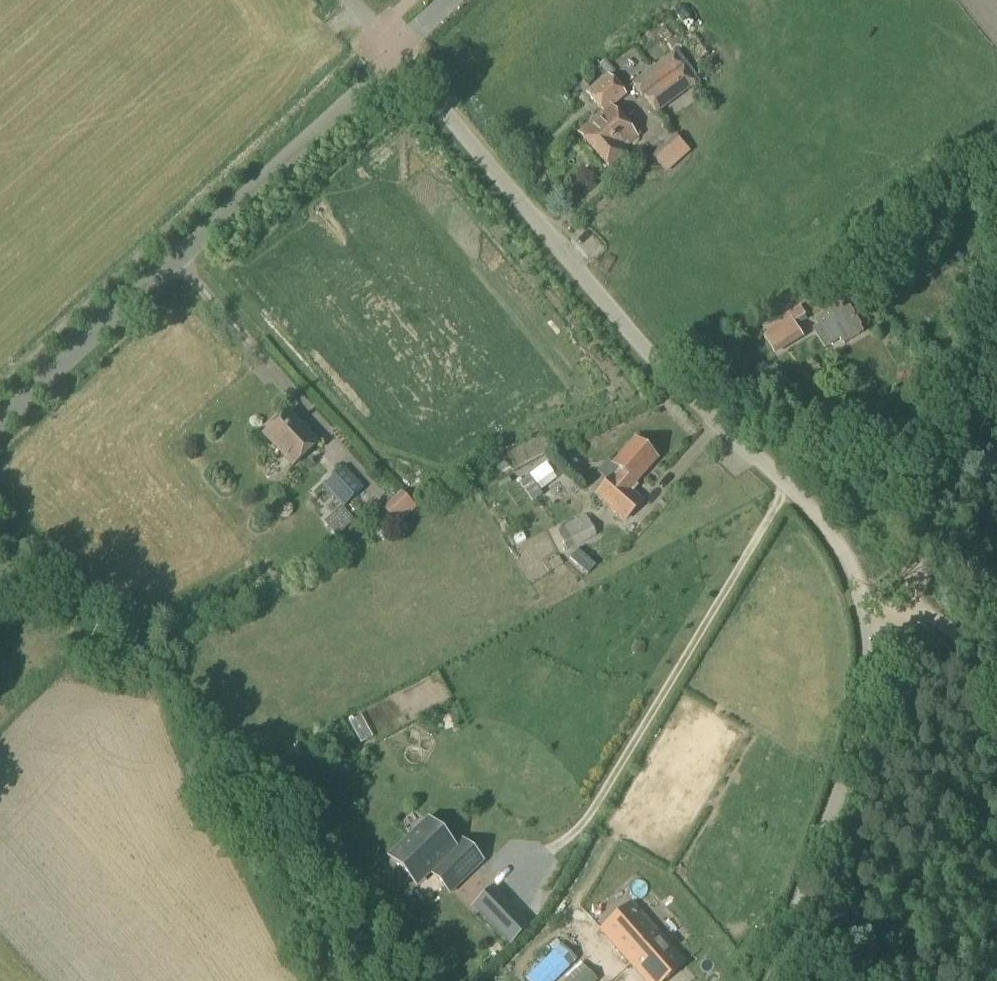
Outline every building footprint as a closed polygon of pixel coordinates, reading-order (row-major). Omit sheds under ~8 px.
[(656,115),(695,85),(672,54),(629,82),(642,100),(643,99),(656,115)] [(608,170),(624,157),(620,152),(636,138),(610,108),(624,96),(606,75),(585,93),(602,112),(577,134),(608,170)] [(662,162),(675,176),(698,155),(685,141),(662,162)] [(781,323),(762,335),(775,356),(804,339),(794,322),(806,315),(800,306),(778,319),(781,323)] [(843,313),(839,308),(817,321),(820,326),(815,330),(826,347),(839,339),(843,344),(862,332),(858,326),(859,326),(849,309),(843,313)] [(291,466),(316,444),(287,412),(262,434),(291,466)] [(624,523),(643,502),(630,492),(634,488),(633,487),(656,460),(633,440),(610,466),(615,471),(593,496),(624,523)] [(343,467),(321,487),(343,509),(363,490),(361,486),(343,467)] [(538,491),(528,477),(518,484),(531,503),(541,495),(538,491)] [(406,529),(425,512),(413,498),(393,516),(406,529)] [(324,525),(334,537),(352,521),(341,510),(324,525)] [(588,549),(585,542),(596,536),(585,516),(563,527),(564,529),(556,533),(566,551),(573,547),(577,555),(588,549)] [(463,839),(452,849),(426,823),(388,861),(414,887),(429,872),(451,895),(485,862),(463,839)] [(501,943),(521,926),(488,888),(468,906),(501,943)] [(629,904),(599,931),(630,965),(635,960),(654,980),(665,980),(678,970),(665,955),(670,950),(629,904)] [(576,961),(553,938),(539,951),(546,958),(525,980),(526,980),(556,980),(576,961)] [(585,969),(572,980),(596,980),(585,969)]
